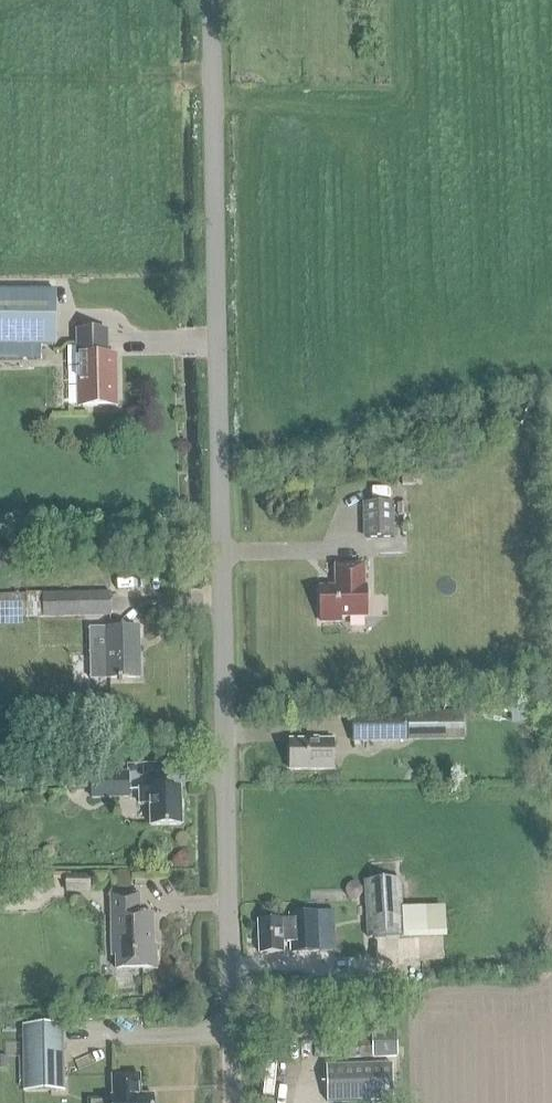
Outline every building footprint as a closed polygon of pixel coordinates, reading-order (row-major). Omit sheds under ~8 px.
[(0,291),(0,346),(54,346),(54,291),(0,291)] [(80,344),(80,356),(77,357),(78,382),(81,382),(81,407),(96,407),(96,404),(114,403),(113,380),(107,381),(106,344),(80,344)] [(412,475),(401,475),(401,485),(413,485),(412,475)] [(394,539),(393,503),(363,504),(363,539),(394,539)] [(407,504),(396,504),(396,515),(407,515),(407,504)] [(319,587),(320,620),(340,620),(340,615),(366,615),(365,585),(364,585),(363,563),(334,564),(335,586),(319,587)] [(0,593),(0,618),(111,616),(110,591),(0,593)] [(89,680),(105,679),(140,679),(139,626),(105,627),(105,641),(93,641),(93,653),(89,654),(89,680)] [(351,736),(404,735),(404,714),(351,715),(351,736)] [(332,768),(332,739),(289,740),(289,768),(332,768)] [(69,790),(90,789),(90,799),(129,798),(128,772),(91,773),(90,768),(68,769),(69,790)] [(137,806),(148,805),(148,827),(181,826),(180,787),(137,789),(137,806)] [(66,892),(89,892),(89,874),(66,874),(66,892)] [(404,936),(401,879),(363,881),(367,938),(404,936)] [(111,955),(114,955),(114,970),(155,969),(155,946),(150,946),(150,916),(138,916),(137,894),(109,895),(111,955)] [(319,951),(317,912),(289,913),(289,919),(257,920),(258,954),(283,953),(283,942),(289,942),(289,952),(319,951)] [(341,1012),(332,1012),(333,1036),(342,1036),(341,1012)] [(64,1092),(63,1026),(22,1027),(23,1093),(64,1092)] [(342,1042),(343,1060),(373,1059),(372,1041),(342,1042)] [(327,1066),(328,1102),(393,1101),(392,1064),(327,1066)] [(111,1102),(155,1102),(155,1095),(141,1095),(140,1074),(110,1075),(111,1102)]
